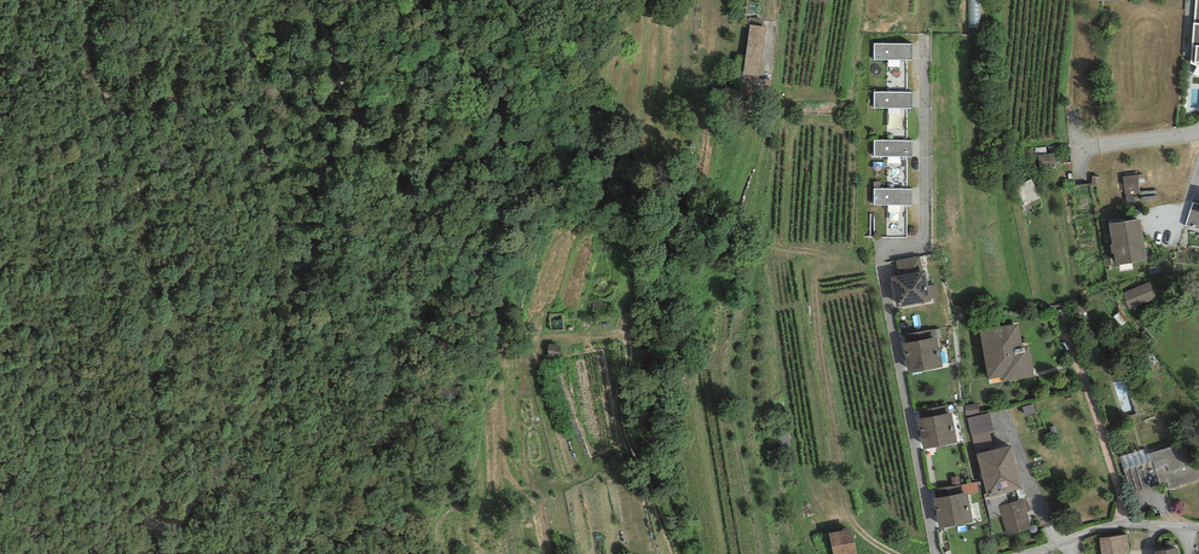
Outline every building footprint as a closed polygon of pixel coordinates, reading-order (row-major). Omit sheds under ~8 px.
[(1193,23),(1190,63),(1198,67),(1198,23),(1193,23)] [(761,78),(764,26),(748,25),(745,76),(761,78)] [(913,43),(874,43),(874,60),(912,60),(913,43)] [(912,92),(874,92),(874,108),(912,109),(912,92)] [(912,141),(874,140),(874,156),(912,157),(912,141)] [(1054,153),(1038,154),(1039,167),(1055,166),(1054,153)] [(1139,183),(1138,175),(1123,177),(1125,195),(1140,193),(1139,183)] [(1100,186),(1101,177),(1092,176),(1092,186),(1100,186)] [(912,189),(874,188),(874,205),(912,206),(912,189)] [(1193,203),(1186,226),(1198,229),(1198,204),(1193,203)] [(1140,219),(1109,224),(1113,245),(1114,253),(1116,265),(1147,260),(1140,219)] [(899,276),(891,277),(897,307),(931,301),(930,299),(928,286),(925,271),(923,272),(920,256),(896,260),(899,276)] [(1150,282),(1122,293),(1129,310),(1157,299),(1150,282)] [(930,299),(939,297),(936,285),(928,286),(930,299)] [(1018,325),(980,332),(988,379),(1001,377),(1002,382),(1034,376),(1028,346),(1022,347),(1018,325)] [(908,374),(943,367),(937,337),(935,338),(933,330),(907,335),(909,342),(902,344),(908,374)] [(979,404),(965,405),(966,416),(980,415),(979,404)] [(1025,416),(1036,413),(1033,404),(1022,407),(1025,416)] [(924,449),(957,443),(952,413),(949,413),(948,405),(925,410),(926,418),(918,419),(924,449)] [(994,431),(990,413),(967,418),(976,454),(994,450),(990,432),(994,431)] [(1198,480),(1198,443),(1197,437),(1150,453),(1153,462),(1160,485),(1167,483),(1169,490),(1198,480)] [(994,450),(976,454),(987,497),(1023,489),(1011,445),(994,450)] [(1119,457),(1124,470),(1153,462),(1150,453),(1145,455),(1144,450),(1119,457)] [(953,487),(961,485),(959,476),(951,478),(953,487)] [(968,495),(979,493),(977,482),(962,485),(963,493),(967,492),(968,495)] [(963,493),(934,499),(940,529),(973,522),(968,495),(967,492),(963,493)] [(1023,499),(999,506),(1007,535),(1031,528),(1027,512),(1023,500),(1023,499)] [(1027,512),(1032,511),(1027,499),(1023,500),(1027,512)] [(834,553),(857,553),(852,529),(829,533),(834,553)] [(1101,538),(1103,553),(1123,553),(1130,553),(1128,535),(1101,538)]
